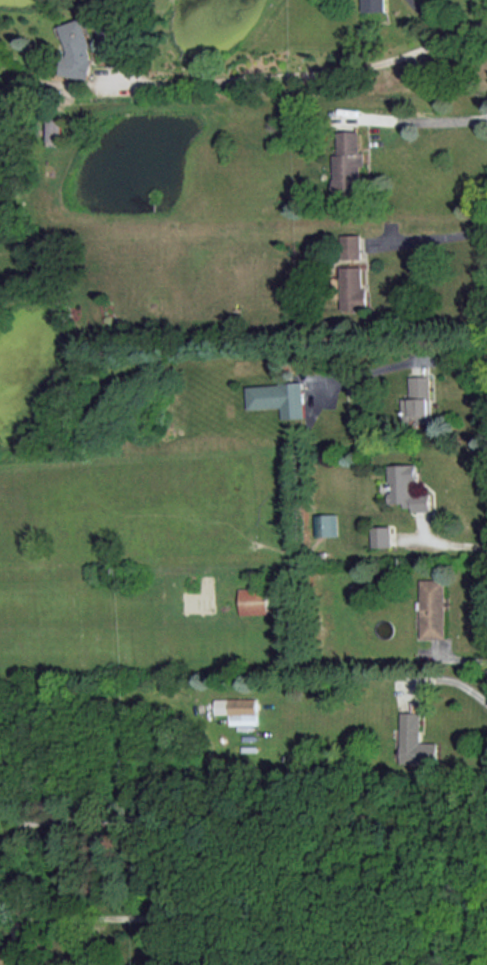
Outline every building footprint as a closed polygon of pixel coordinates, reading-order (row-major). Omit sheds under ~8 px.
[(365,11),(389,10),(389,0),(365,0),(365,11)] [(68,21),(60,74),(85,78),(94,25),(68,21)] [(51,119),(51,137),(63,137),(62,119),(51,119)] [(364,191),(363,165),(367,164),(367,151),(363,151),(362,130),(340,131),(341,154),(336,154),(337,192),(364,191)] [(364,257),(364,234),(343,234),(343,258),(364,257)] [(344,309),(370,309),(371,288),(365,288),(366,266),(344,266),(344,309)] [(404,422),(433,422),(432,375),(412,375),(412,397),(404,397),(404,422)] [(250,408),(283,406),(284,417),(306,416),(305,382),(249,384),(250,408)] [(432,509),(432,493),(414,493),(414,483),(420,482),(419,463),(390,463),(391,502),(406,501),(406,509),(432,509)] [(339,512),(316,513),(317,536),(339,535),(339,512)] [(392,526),(372,526),(373,546),(392,546),(392,526)] [(421,637),(446,637),(445,578),(420,579),(421,637)] [(241,613),(269,613),(269,588),(240,589),(241,613)] [(257,697),(215,698),(216,713),(229,713),(229,723),(258,723),(257,697)] [(420,741),(422,712),(402,711),(400,762),(437,763),(438,742),(420,741)]
